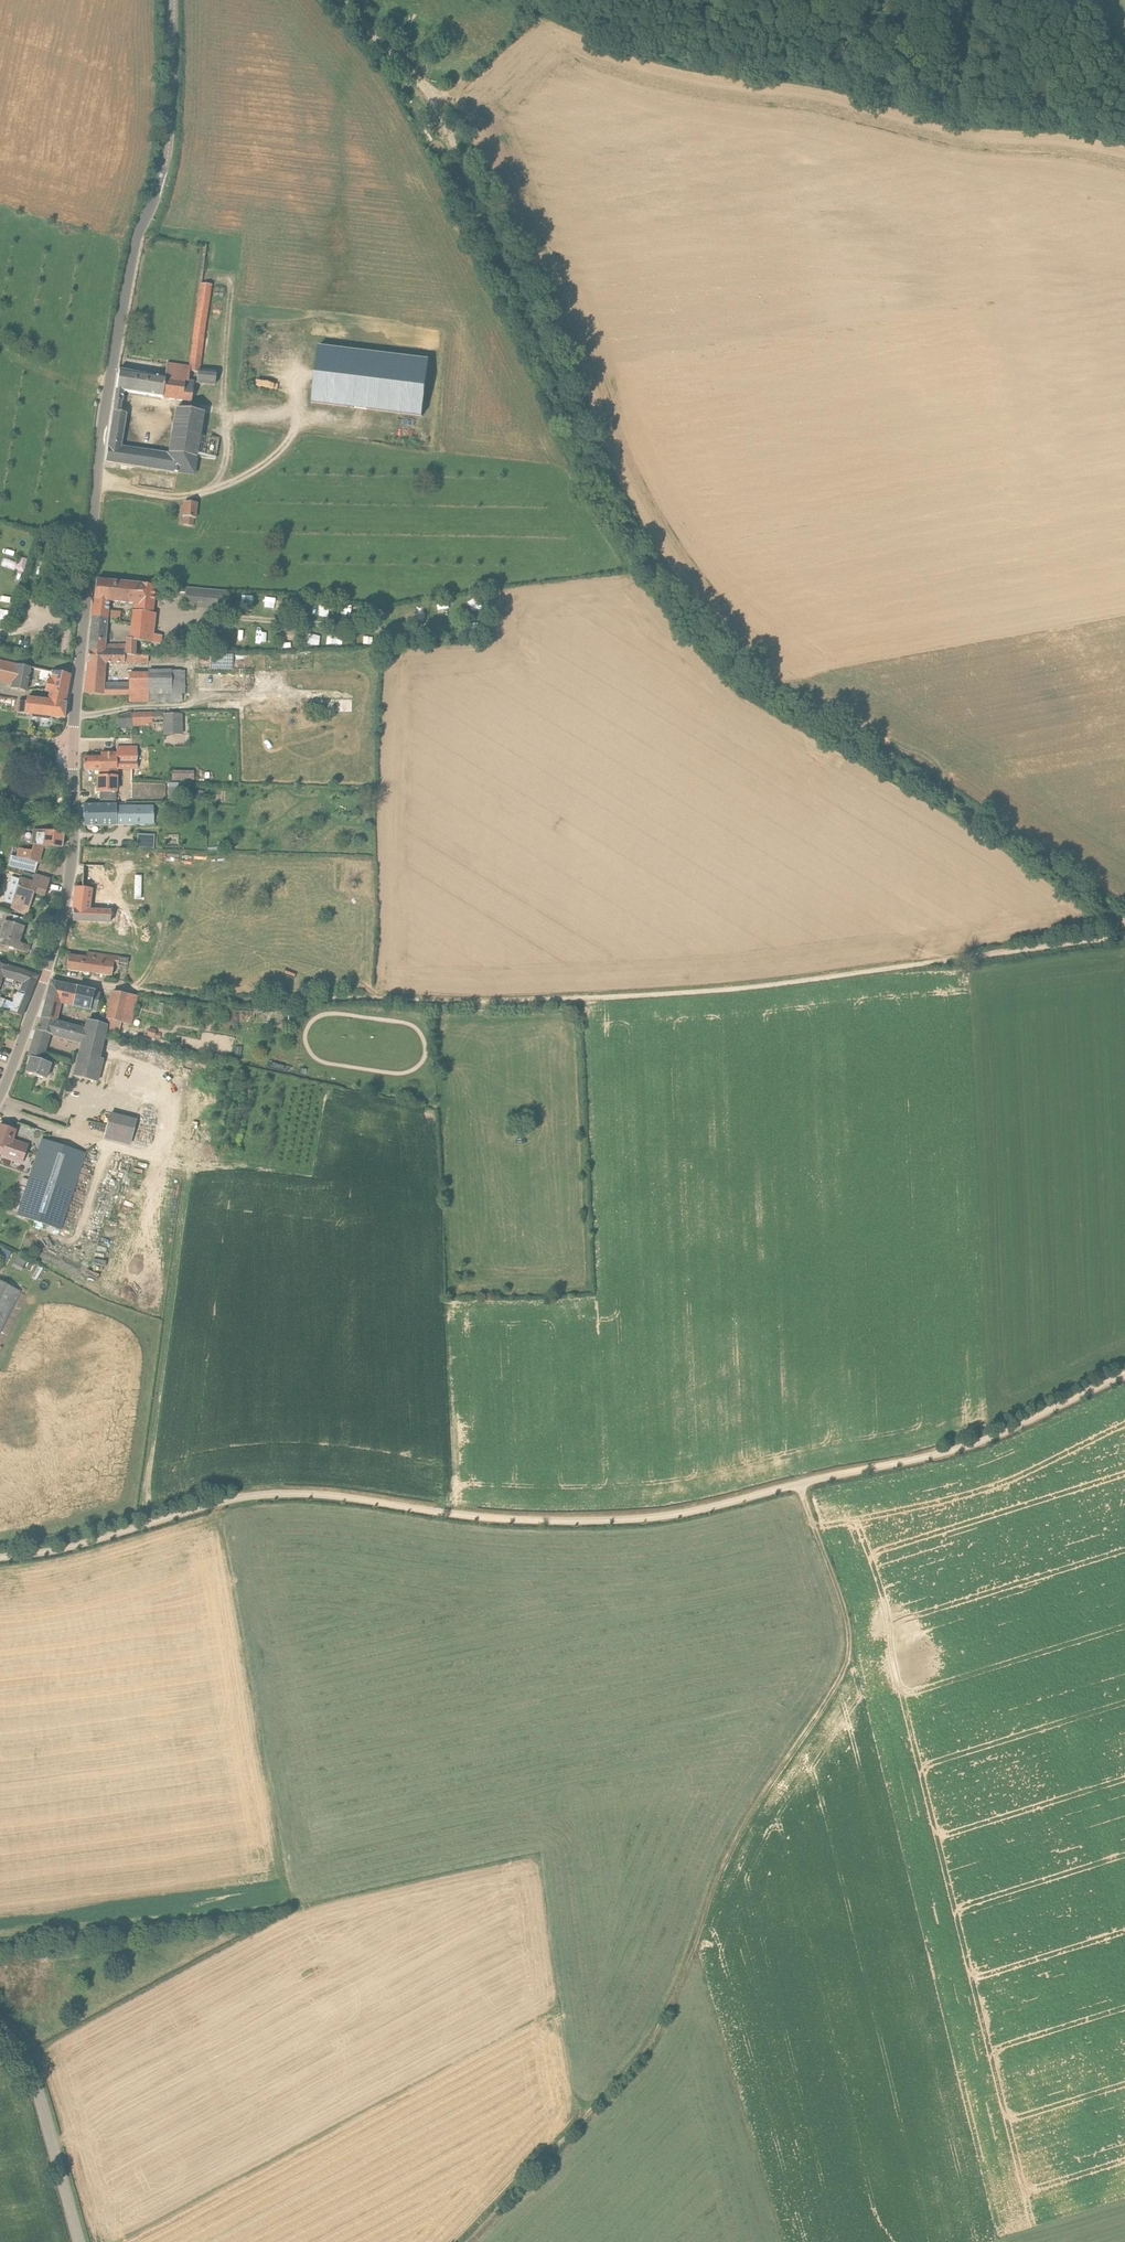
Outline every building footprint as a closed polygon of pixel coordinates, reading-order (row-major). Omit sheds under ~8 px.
[(212,285),(201,284),(189,367),(167,364),(164,377),(119,370),(114,401),(111,425),(108,443),(105,461),(193,474),(203,412),(176,408),(168,456),(120,449),(126,414),(120,412),(121,402),(122,402),(123,391),(191,402),(193,381),(188,381),(189,370),(197,371),(196,383),(215,385),(216,373),(199,371),(212,285)] [(303,384),(300,405),(410,422),(419,366),(308,349),(303,384)] [(194,518),(195,518),(196,518),(197,503),(184,502),(182,517),(184,517),(183,525),(193,526),(194,518)] [(153,630),(153,627),(154,614),(152,614),(153,605),(155,588),(96,580),(93,599),(91,616),(92,617),(91,623),(89,652),(123,652),(123,656),(135,656),(136,640),(161,643),(162,635),(153,635),(153,630)] [(223,610),(225,592),(185,588),(184,607),(223,610)] [(253,597),(242,597),(242,607),(253,608),(253,597)] [(217,625),(217,634),(221,634),(221,632),(226,632),(227,629),(222,628),(222,625),(217,625)] [(317,639),(318,628),(308,628),(308,638),(317,639)] [(85,694),(96,695),(102,695),(102,694),(128,694),(128,702),(182,701),(182,693),(185,693),(185,671),(147,671),(147,674),(129,674),(128,684),(102,684),(104,663),(148,662),(148,656),(135,656),(123,656),(123,652),(89,652),(85,694)] [(7,683),(8,683),(12,684),(12,688),(25,691),(30,667),(0,660),(0,681),(7,683)] [(66,696),(66,695),(69,675),(41,669),(39,679),(47,680),(45,691),(50,691),(50,693),(65,695),(65,696),(66,696)] [(65,703),(64,703),(49,701),(27,698),(26,702),(18,701),(17,713),(30,715),(30,717),(28,717),(53,720),(52,720),(52,717),(64,719),(65,703)] [(245,700),(245,713),(354,714),(354,701),(245,700)] [(132,727),(131,712),(117,716),(117,728),(132,727)] [(151,712),(131,712),(132,727),(139,726),(140,724),(146,724),(146,730),(148,730),(148,732),(168,731),(168,726),(180,726),(180,714),(168,714),(168,712),(151,712)] [(102,756),(83,758),(83,769),(100,769),(100,773),(103,773),(103,769),(118,769),(125,768),(125,753),(119,753),(119,752),(102,752),(102,756)] [(100,792),(100,799),(118,799),(118,769),(103,769),(103,773),(100,773),(100,777),(97,777),(97,791),(95,791),(95,792),(100,792)] [(172,780),(195,781),(195,772),(173,771),(172,780)] [(169,788),(169,802),(179,802),(179,788),(169,788)] [(83,826),(95,825),(153,824),(153,806),(120,806),(120,804),(100,805),(84,805),(83,805),(83,826)] [(38,830),(33,846),(31,852),(19,849),(15,866),(35,873),(42,846),(61,848),(63,833),(38,830)] [(155,835),(137,834),(137,848),(154,848),(155,835)] [(104,867),(83,865),(81,887),(75,887),(74,901),(73,910),(73,921),(110,924),(110,922),(118,923),(119,912),(111,912),(111,911),(90,909),(91,889),(102,890),(104,867)] [(33,874),(31,882),(19,878),(10,910),(27,915),(34,893),(44,896),(49,879),(33,874)] [(23,926),(3,920),(0,929),(0,945),(27,953),(29,946),(18,942),(23,926)] [(98,960),(99,955),(87,953),(87,958),(68,955),(66,970),(89,973),(91,959),(98,960)] [(111,976),(113,962),(114,956),(99,955),(98,960),(91,959),(89,973),(111,976)] [(3,978),(21,983),(19,991),(15,991),(14,993),(10,991),(2,1011),(21,1016),(30,995),(37,976),(22,971),(6,966),(0,964),(0,986),(3,978)] [(43,1010),(41,1018),(56,1022),(60,1003),(72,1005),(72,1007),(89,1010),(90,1008),(96,1010),(100,993),(93,992),(94,991),(51,981),(43,1010)] [(127,994),(113,992),(107,1019),(131,1024),(132,1016),(123,1014),(127,994)] [(85,1029),(56,1022),(41,1018),(38,1030),(36,1031),(28,1057),(30,1058),(41,1061),(42,1055),(43,1055),(47,1043),(49,1034),(81,1043),(100,1048),(103,1037),(106,1025),(88,1020),(85,1029)] [(148,1029),(146,1036),(154,1038),(155,1037),(160,1038),(161,1034),(155,1032),(156,1031),(148,1029)] [(30,1058),(26,1073),(45,1079),(50,1064),(41,1061),(30,1058)] [(131,1142),(138,1115),(111,1108),(104,1135),(131,1142)] [(2,1155),(1,1157),(21,1163),(27,1145),(12,1140),(15,1131),(0,1126),(0,1155),(2,1155)] [(42,1139),(31,1172),(17,1215),(60,1229),(85,1153),(42,1139)] [(1,1261),(5,1264),(11,1252),(3,1248),(0,1255),(0,1262),(1,1261)] [(13,1263),(22,1268),(29,1258),(19,1252),(13,1263)] [(19,1292),(0,1282),(0,1331),(19,1292)]
